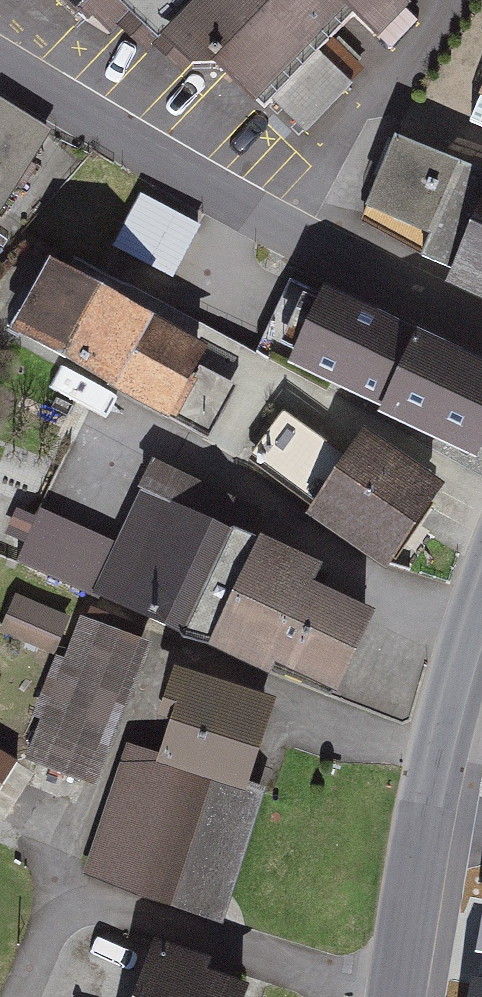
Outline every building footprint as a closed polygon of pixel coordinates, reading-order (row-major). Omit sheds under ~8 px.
[(121,0),(39,0),(82,41),(121,0)] [(266,131),(284,113),(315,143),(359,97),(329,68),(367,28),(394,54),(425,22),(402,0),(129,0),(266,131)] [(458,118),(481,129),(481,67),(458,118)] [(48,132),(0,102),(0,210),(48,132)] [(435,246),(426,272),(474,288),(481,263),(481,181),(397,152),(372,225),(435,246)] [(150,201),(122,255),(180,286),(209,232),(150,201)] [(0,282),(0,325),(183,431),(224,360),(22,244),(0,282)] [(474,288),(481,291),(481,263),(474,288)] [(301,289),(264,366),(481,470),(481,374),(301,289)] [(381,447),(324,529),(399,581),(456,498),(381,447)] [(253,548),(152,501),(103,606),(205,653),(253,548)] [(48,523),(25,570),(97,604),(120,557),(48,523)] [(229,658),(357,712),(393,625),(335,601),(342,583),(272,554),(265,572),(229,658)] [(81,632),(25,608),(10,644),(66,667),(81,632)] [(101,800),(160,658),(88,629),(30,771),(101,800)] [(190,733),(176,775),(131,760),(89,888),(230,934),(290,752),(279,748),(289,716),(184,682),(169,726),(190,733)] [(0,759),(0,811),(23,773),(0,759)] [(162,973),(154,996),(233,996),(162,973)] [(467,996),(481,996),(481,977),(471,975),(467,996)]
